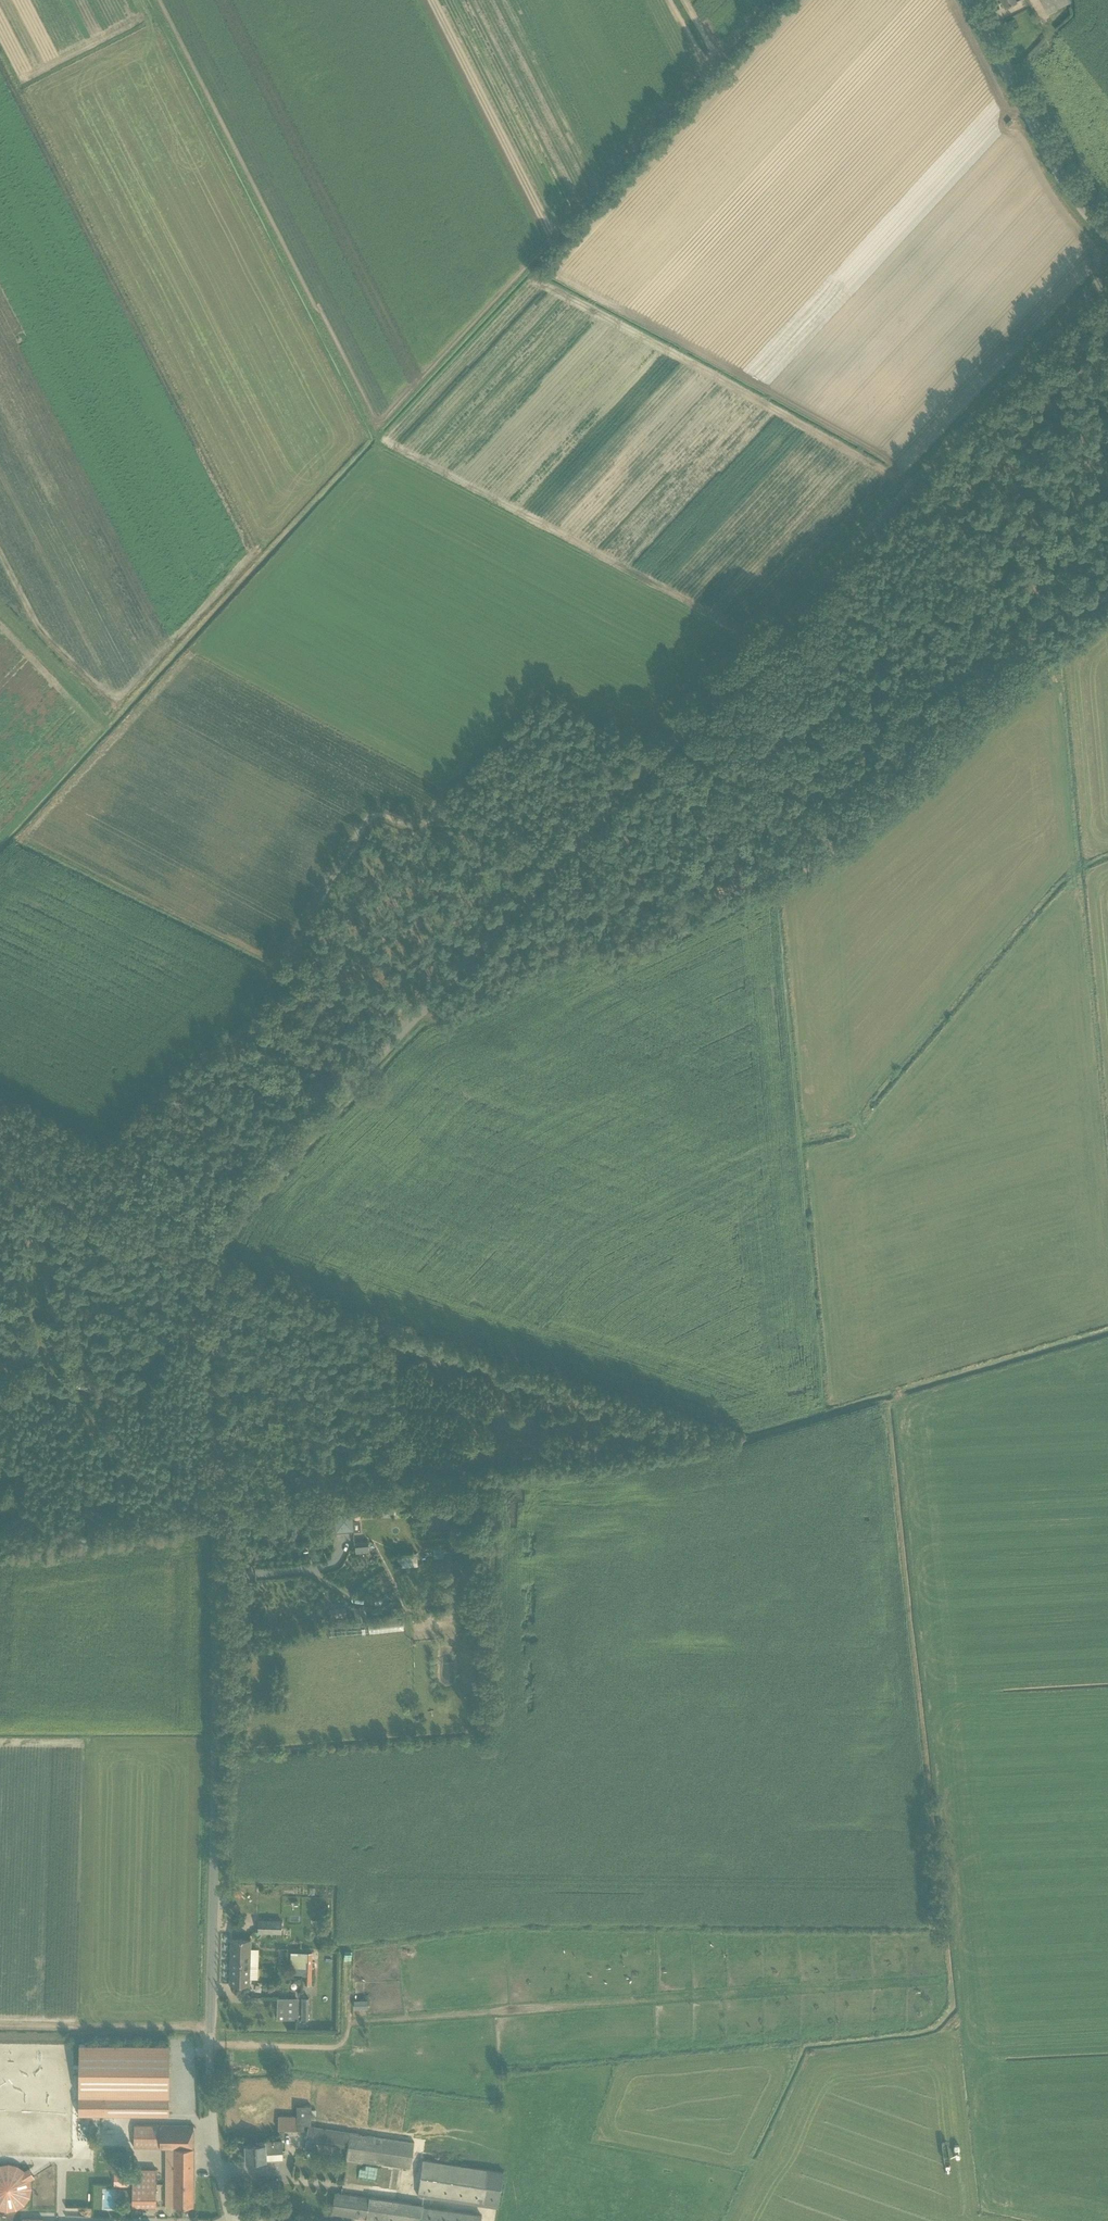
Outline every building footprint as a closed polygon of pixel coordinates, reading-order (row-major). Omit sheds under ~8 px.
[(1054,4),(1062,0),(1040,0),(1045,9),(1054,4)] [(404,1506),(396,1506),(397,1514),(405,1514),(404,1506)] [(335,1513),(337,1530),(348,1529),(347,1511),(335,1513)] [(381,1552),(380,1545),(368,1545),(368,1553),(381,1552)] [(364,1605),(353,1607),(357,1620),(367,1617),(364,1605)] [(346,1606),(330,1608),(331,1617),(347,1616),(346,1606)] [(281,1932),(281,1915),(258,1915),(258,1932),(281,1932)] [(250,1940),(244,1940),(242,1940),(242,1939),(240,1939),(240,1940),(231,1939),(230,1984),(249,1984),(250,1940)] [(315,1953),(311,1953),(290,1952),(289,1973),(314,1975),(319,1975),(320,1951),(315,1951),(315,1953)] [(298,2020),(298,1998),(278,1997),(277,2018),(298,2020)] [(367,1999),(354,2000),(354,2009),(368,2009),(367,1999)] [(184,2114),(185,2041),(93,2040),(92,2073),(91,2113),(184,2114)] [(427,2139),(322,2127),(325,2105),(310,2104),(309,2116),(292,2114),(290,2128),(320,2131),(318,2147),(351,2151),(352,2146),(360,2147),(358,2161),(424,2168),(427,2139)] [(246,2162),(284,2159),(282,2139),(244,2143),(246,2162)] [(173,2205),(195,2205),(196,2148),(175,2148),(173,2205)] [(45,2209),(44,2165),(32,2165),(31,2159),(2,2160),(3,2168),(0,2168),(0,2210),(45,2209)] [(431,2194),(511,2205),(516,2170),(435,2160),(431,2194)] [(170,2167),(145,2168),(146,2209),(171,2208),(170,2167)] [(127,2169),(127,2185),(143,2184),(143,2169),(127,2169)] [(494,2208),(346,2196),(344,2215),(389,2219),(389,2220),(493,2220),(494,2208)]
